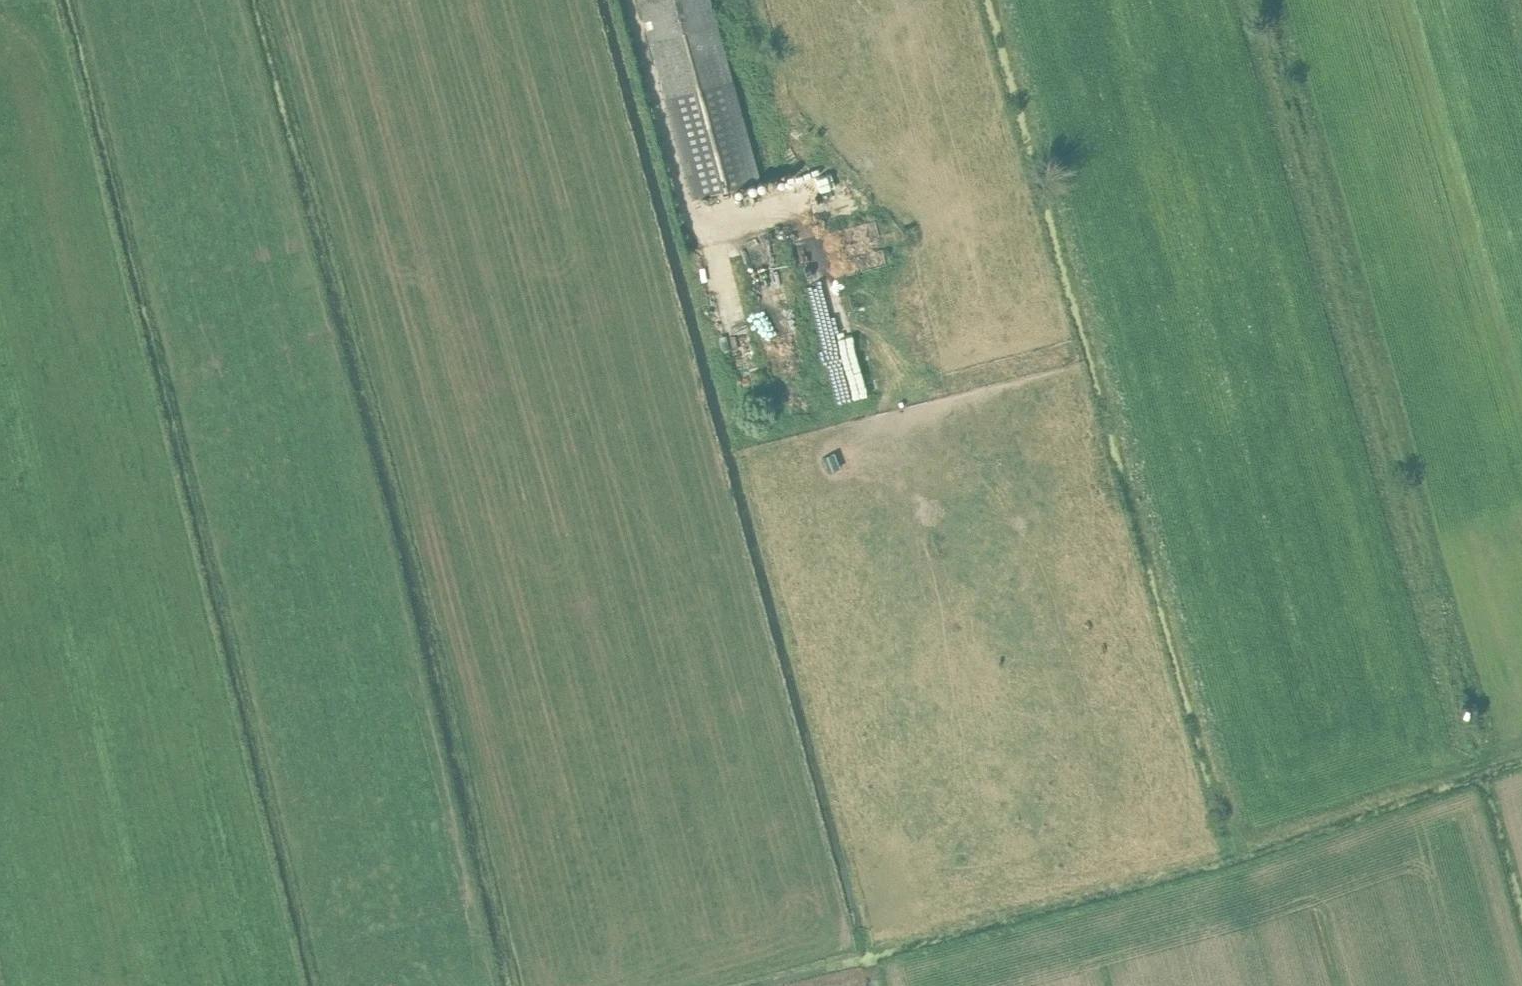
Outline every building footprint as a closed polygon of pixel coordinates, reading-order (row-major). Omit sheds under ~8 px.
[(711,0),(639,0),(693,199),(760,180),(747,130),(759,126),(755,109),(742,113),(711,0)]
